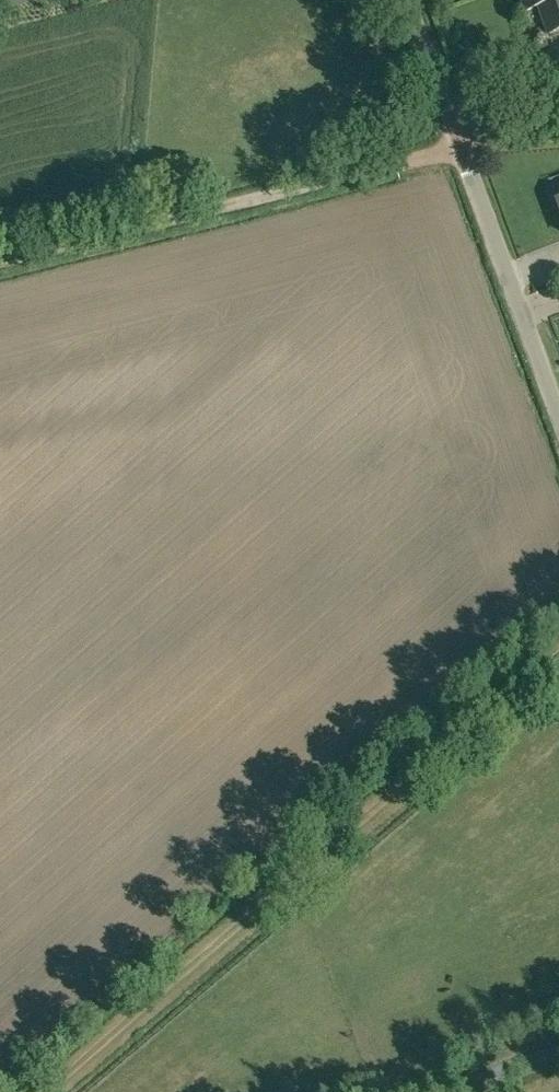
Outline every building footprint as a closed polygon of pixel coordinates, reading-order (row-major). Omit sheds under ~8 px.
[(528,11),(540,7),(551,34),(558,31),(558,0),(524,0),(528,11)]
